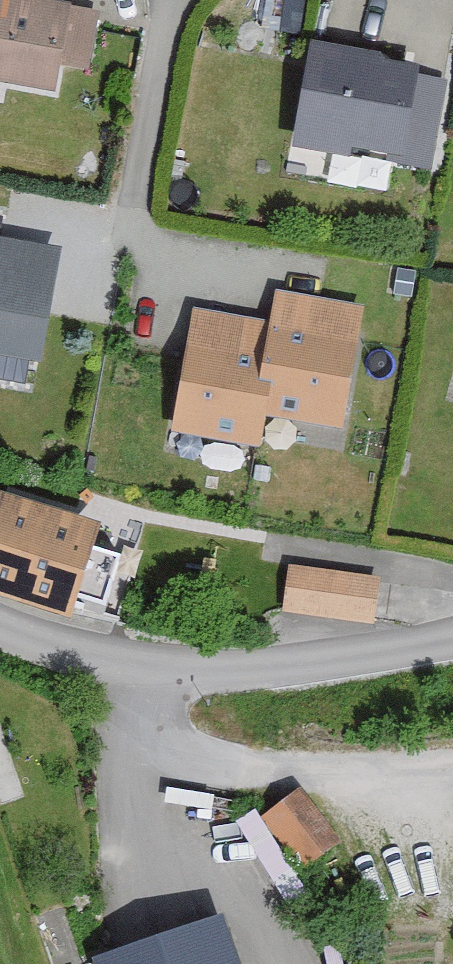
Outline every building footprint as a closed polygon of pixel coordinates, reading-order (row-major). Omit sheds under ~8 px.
[(93,22),(29,10),(30,4),(12,0),(0,0),(0,95),(44,103),(49,75),(82,81),(93,22)] [(379,64),(301,51),(284,158),(426,180),(440,89),(377,79),(379,64)] [(0,250),(0,365),(34,371),(53,258),(0,250)] [(356,316),(271,299),(264,331),(187,315),(163,434),(250,452),(256,422),(331,438),(356,316)] [(0,509),(0,603),(58,618),(81,530),(0,509)] [(368,584),(286,570),(278,613),(360,628),(368,584)] [(335,847),(293,797),(265,820),(306,870),(335,847)] [(216,925),(103,963),(230,963),(216,925)]
